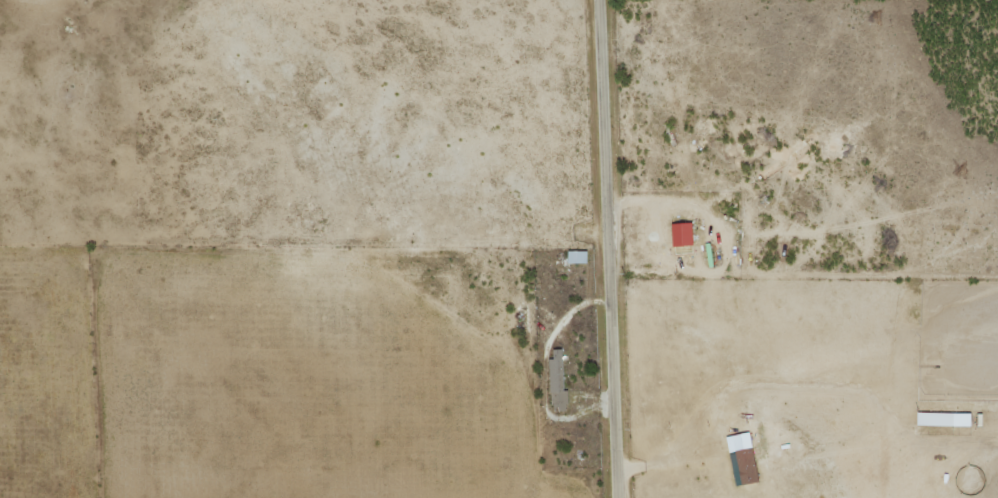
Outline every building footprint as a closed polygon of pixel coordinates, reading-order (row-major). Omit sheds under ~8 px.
[(670,223),(671,245),(692,244),(691,223),(670,223)] [(586,251),(566,251),(567,264),(586,263),(586,251)] [(562,349),(552,349),(552,359),(549,359),(550,411),(567,411),(567,391),(563,391),(562,349)] [(970,413),(916,412),(916,425),(969,426),(970,413)] [(758,481),(747,432),(724,437),(735,486),(758,481)]
